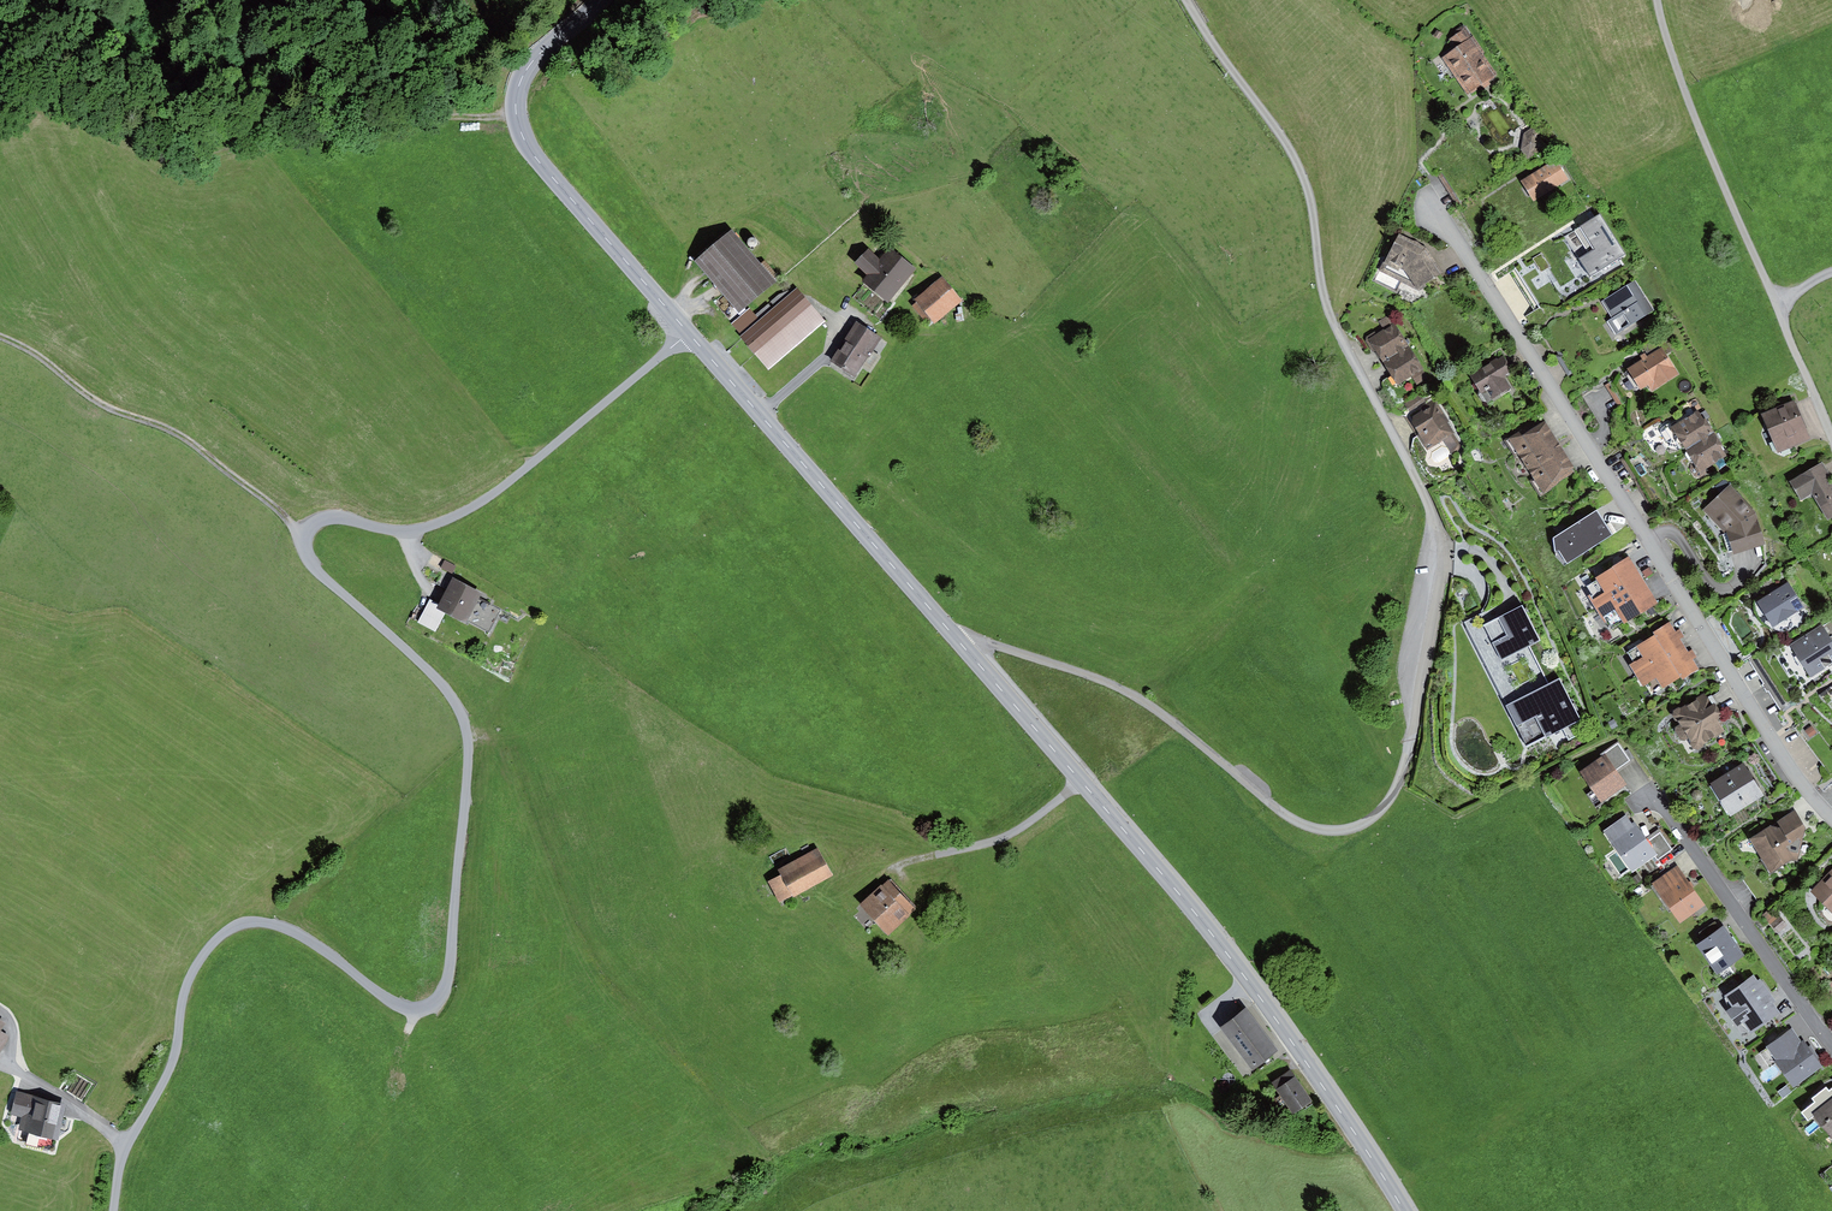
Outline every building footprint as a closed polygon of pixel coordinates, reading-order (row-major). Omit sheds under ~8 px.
[(1459,53),(1446,61),(1469,97),(1499,77),(1468,31),(1452,42),(1459,53)] [(1556,161),(1520,182),(1532,204),(1568,183),(1556,161)] [(1599,218),(1567,238),(1590,278),(1623,258),(1599,218)] [(734,235),(696,264),(736,315),(774,285),(734,235)] [(1426,250),(1396,237),(1381,269),(1420,289),(1441,275),(1426,250)] [(874,281),(863,293),(886,312),(919,272),(891,249),(881,261),(870,251),(857,267),(874,281)] [(943,280),(913,302),(931,327),(961,304),(943,280)] [(1637,283),(1602,304),(1619,332),(1654,311),(1637,283)] [(752,311),(732,327),(768,370),(827,321),(799,288),(760,321),(752,311)] [(1397,325),(1369,340),(1394,384),(1421,369),(1397,325)] [(878,341),(854,327),(830,369),(854,383),(878,341)] [(1664,345),(1625,369),(1638,390),(1647,384),(1652,391),(1681,372),(1664,345)] [(1502,357),(1466,378),(1477,396),(1487,389),(1493,398),(1509,388),(1503,378),(1512,373),(1502,357)] [(1423,391),(1407,399),(1411,407),(1427,400),(1423,391)] [(1796,404),(1761,417),(1774,452),(1808,440),(1796,404)] [(1439,405),(1411,420),(1428,451),(1455,437),(1439,405)] [(1699,415),(1671,431),(1698,477),(1726,460),(1699,415)] [(1544,421),(1509,441),(1540,497),(1575,477),(1544,421)] [(1789,484),(1797,499),(1810,492),(1824,519),(1831,515),(1831,483),(1824,467),(1789,484)] [(1758,514),(1730,485),(1703,512),(1725,532),(1732,557),(1767,548),(1758,514)] [(1611,542),(1597,515),(1550,541),(1551,558),(1560,572),(1611,542)] [(454,570),(458,562),(448,557),(444,565),(454,570)] [(1603,593),(1591,600),(1600,616),(1612,609),(1622,626),(1655,607),(1628,561),(1596,580),(1603,593)] [(477,594),(449,581),(434,611),(462,625),(477,594)] [(1789,584),(1759,601),(1774,628),(1805,611),(1789,584)] [(1522,608),(1483,627),(1500,662),(1539,643),(1522,608)] [(1643,658),(1631,665),(1642,684),(1656,676),(1662,688),(1696,669),(1670,621),(1649,633),(1652,637),(1636,646),(1643,658)] [(1791,648),(1808,678),(1831,664),(1831,642),(1824,629),(1791,648)] [(1561,681),(1507,706),(1526,746),(1580,721),(1561,681)] [(1706,697),(1672,714),(1691,750),(1724,732),(1718,721),(1722,719),(1716,706),(1712,708),(1706,697)] [(1620,747),(1580,772),(1600,803),(1628,786),(1618,770),(1630,762),(1620,747)] [(1745,765),(1711,784),(1728,813),(1761,795),(1745,765)] [(1628,812),(1602,830),(1631,871),(1655,855),(1659,859),(1673,850),(1661,832),(1648,841),(1628,812)] [(1795,812),(1749,837),(1768,873),(1796,858),(1805,829),(1795,812)] [(833,874),(817,845),(776,868),(780,875),(770,881),(781,902),(833,874)] [(1679,866),(1653,883),(1678,921),(1704,904),(1679,866)] [(1812,890),(1831,913),(1831,871),(1812,890)] [(918,910),(889,876),(857,903),(862,910),(856,915),(864,925),(872,919),(887,936),(918,910)] [(1775,909),(1765,917),(1779,934),(1788,926),(1775,909)] [(1725,926),(1698,943),(1717,971),(1743,954),(1725,926)] [(1731,1007),(1726,1011),(1745,1040),(1782,1015),(1754,974),(1723,996),(1731,1007)] [(1276,1049),(1244,1008),(1219,1027),(1251,1068),(1276,1049)] [(12,1036),(0,1028),(0,1054),(12,1036)] [(1793,1028),(1765,1047),(1792,1085),(1819,1065),(1793,1028)] [(1274,1078),(1278,1083),(1296,1071),(1293,1065),(1274,1078)] [(1293,1074),(1274,1086),(1292,1113),(1310,1101),(1293,1074)] [(64,1105),(15,1093),(9,1117),(24,1120),(21,1133),(56,1142),(64,1105)] [(1806,1106),(1831,1141),(1831,1100),(1828,1102),(1823,1094),(1806,1106)]
